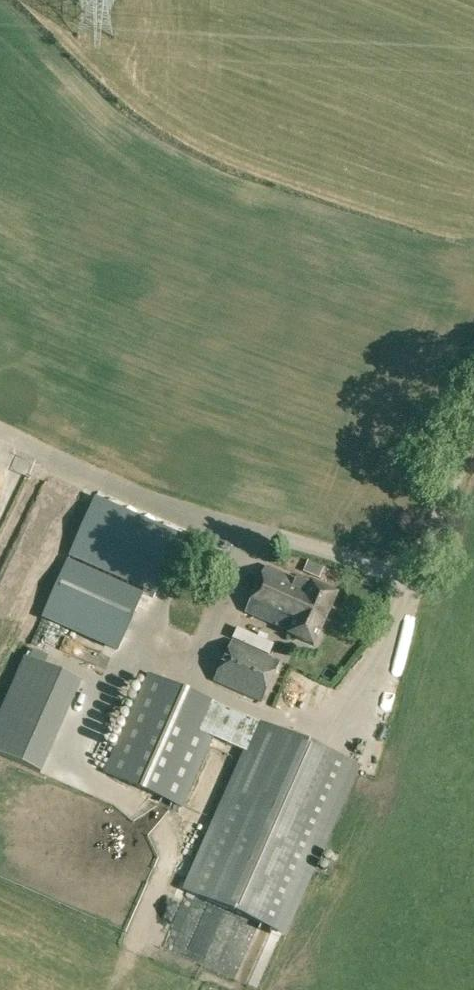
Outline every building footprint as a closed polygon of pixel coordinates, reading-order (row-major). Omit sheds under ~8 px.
[(28,459),(11,452),(0,480),(0,531),(28,459)] [(82,530),(96,537),(100,527),(86,521),(82,530)] [(43,618),(118,651),(142,595),(68,561),(43,618)] [(324,568),(308,561),(303,571),(319,578),(324,568)] [(288,634),(314,646),(337,595),(311,584),(310,586),(294,579),(295,578),(266,565),(245,613),(289,632),(288,634)] [(213,682),(262,704),(281,661),(232,639),(213,682)] [(43,771),(82,681),(24,656),(0,714),(0,752),(43,771)] [(186,890),(283,932),(356,764),(148,673),(103,773),(215,823),(186,890)]
